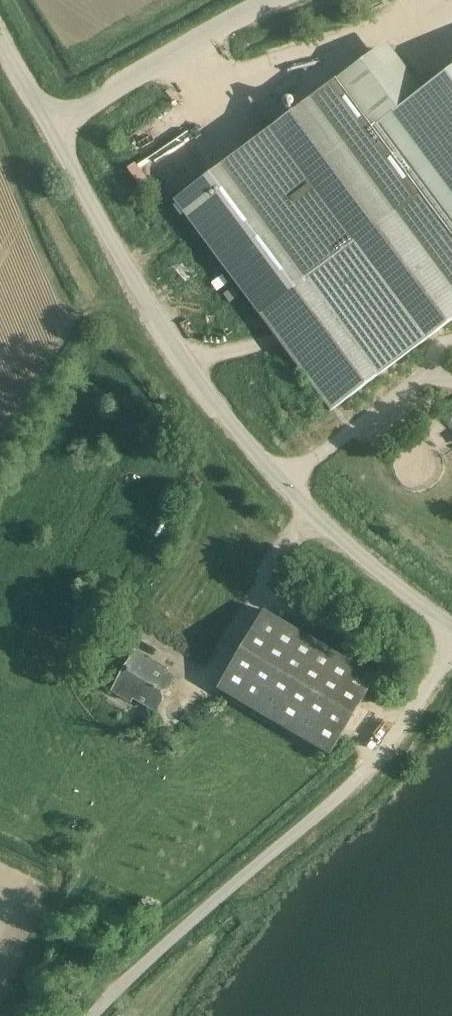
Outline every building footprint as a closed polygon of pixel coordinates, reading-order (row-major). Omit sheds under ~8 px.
[(259,315),(331,411),(451,321),(451,235),(372,129),(379,124),(451,222),(451,69),(423,91),(386,42),(336,80),(174,201),(259,315)] [(224,295),(230,303),(238,297),(232,288),(224,295)] [(218,689),(329,755),(375,677),(264,612),(218,689)] [(166,669),(137,651),(113,691),(131,702),(133,698),(156,712),(175,679),(164,672),(166,669)]
